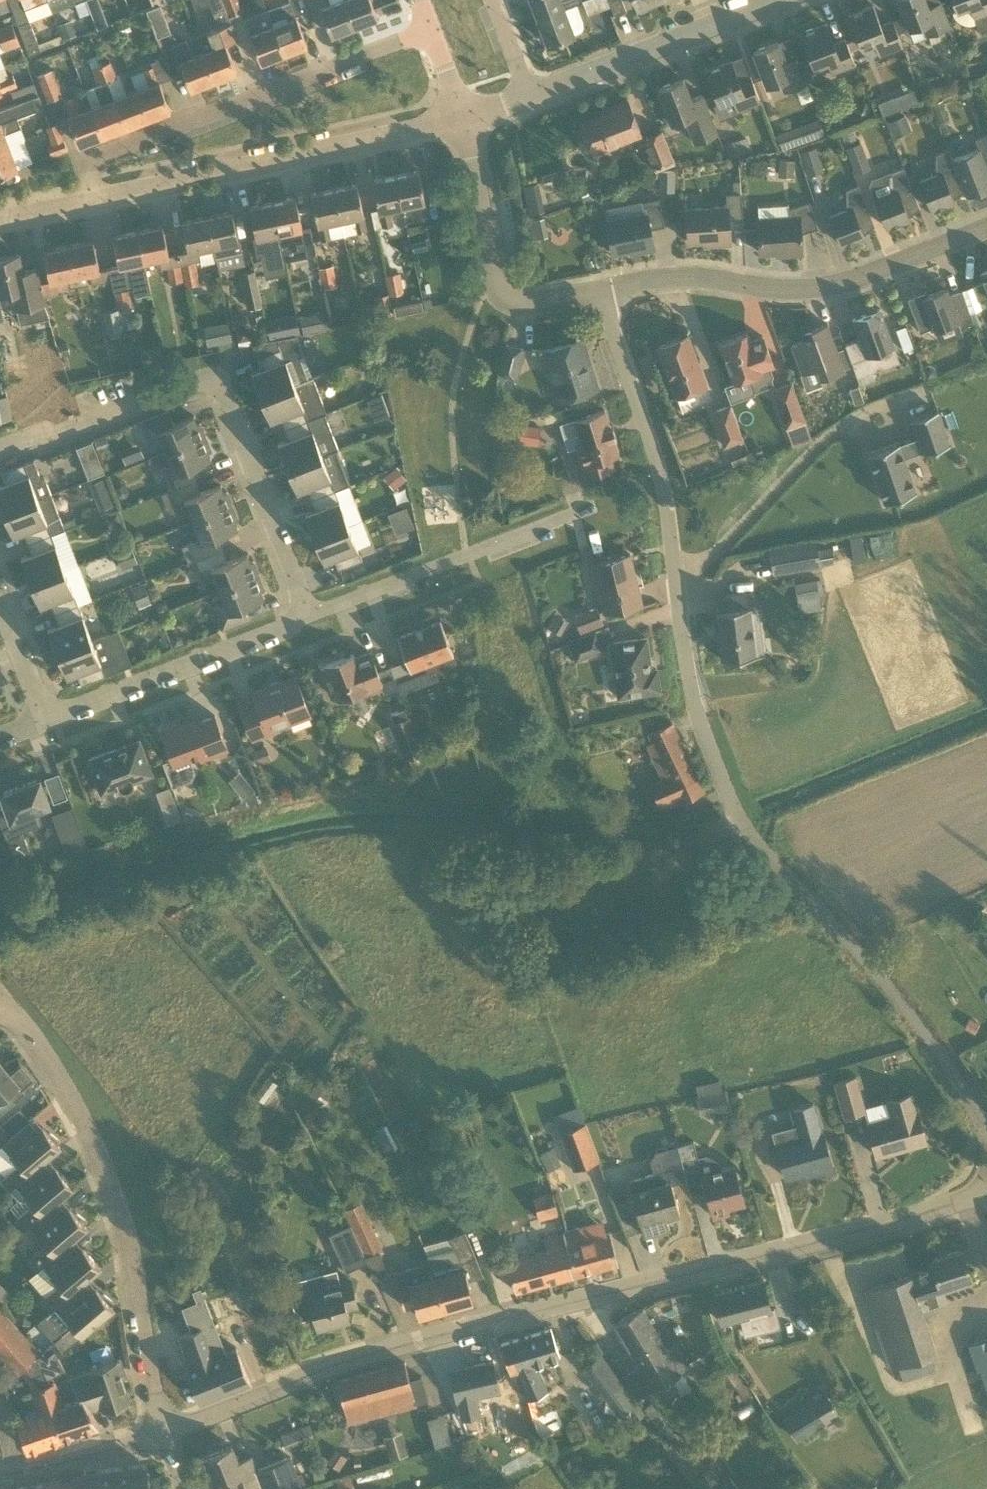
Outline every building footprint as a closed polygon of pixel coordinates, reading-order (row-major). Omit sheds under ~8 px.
[(1,12),(1,13),(13,9),(11,6),(9,0),(0,0),(0,13),(1,12)] [(29,20),(52,12),(51,8),(52,8),(49,0),(21,0),(22,1),(11,6),(13,9),(15,17),(29,54),(41,50),(29,20)] [(52,8),(51,8),(52,12),(75,3),(80,16),(91,12),(86,0),(49,0),(52,8)] [(222,0),(209,0),(219,27),(196,35),(203,52),(214,80),(237,71),(226,42),(238,38),(230,15),(229,14),(228,15),(222,0)] [(241,8),(238,0),(223,0),(229,14),(230,15),(242,11),(261,62),(284,53),(264,0),(261,0),(241,8)] [(290,1),(267,9),(264,0),(284,53),(307,44),(296,14),(307,10),(304,0),(290,0),(290,1)] [(331,35),(355,26),(345,0),(318,0),(331,35)] [(378,17),(371,0),(345,0),(355,26),(378,17)] [(538,17),(575,3),(583,0),(531,0),(538,17)] [(625,10),(621,0),(609,0),(614,14),(625,10)] [(926,0),(898,0),(909,28),(910,28),(914,39),(950,27),(941,2),(929,6),(926,0)] [(956,10),(970,5),(980,32),(986,30),(986,0),(953,0),(956,10)] [(538,17),(548,43),(574,32),(581,29),(582,26),(582,21),(575,3),(538,17)] [(160,4),(154,7),(146,10),(157,37),(171,32),(160,4)] [(881,25),(873,4),(849,14),(862,47),(874,42),(879,54),(902,45),(898,34),(893,22),(892,20),(881,25)] [(4,21),(15,17),(13,9),(1,13),(4,21)] [(70,19),(59,23),(65,38),(76,34),(70,19)] [(898,34),(905,31),(901,19),(893,22),(898,34)] [(834,43),(826,23),(801,32),(814,66),(827,61),(831,72),(855,63),(845,39),(834,43)] [(2,39),(17,34),(13,24),(0,29),(0,33),(2,39)] [(17,34),(2,39),(6,49),(21,44),(17,34)] [(192,56),(186,40),(174,45),(191,89),(214,80),(203,52),(192,56)] [(786,62),(778,41),(754,51),(767,85),(780,80),(784,91),(808,82),(798,57),(786,62)] [(171,109),(161,82),(172,78),(164,56),(150,61),(152,67),(145,69),(151,84),(138,89),(149,118),(171,109)] [(117,76),(110,60),(102,63),(126,126),(149,118),(138,89),(126,94),(119,75),(117,76)] [(739,80),(731,60),(706,69),(719,103),(715,105),(720,119),(737,112),(737,110),(760,101),(750,76),(739,80)] [(101,104),(93,107),(104,135),(126,126),(102,63),(92,68),(98,83),(95,85),(98,96),(101,104)] [(38,74),(47,100),(62,95),(52,69),(38,74)] [(17,85),(13,74),(0,80),(0,92),(17,85)] [(691,99),(683,79),(659,88),(671,122),(684,117),(694,143),(718,133),(703,94),(691,99)] [(18,100),(38,92),(34,82),(14,89),(18,100)] [(10,145),(9,144),(25,138),(17,117),(43,107),(38,94),(0,109),(0,149),(10,145)] [(897,95),(880,101),(884,113),(902,106),(897,95)] [(104,135),(93,107),(80,111),(74,97),(63,101),(80,144),(104,135)] [(593,152),(641,133),(628,100),(601,110),(603,114),(581,122),(593,152)] [(942,100),(933,104),(940,122),(943,124),(947,122),(949,118),(942,100)] [(866,102),(853,107),(858,119),(871,114),(866,102)] [(906,115),(889,122),(895,137),(912,130),(906,115)] [(802,141),(824,133),(819,118),(796,127),(802,141)] [(52,142),(63,139),(57,122),(46,126),(52,142)] [(653,166),(673,158),(662,130),(642,139),(653,166)] [(981,193),(982,191),(986,189),(986,135),(975,139),(978,148),(952,159),(964,190),(967,196),(971,195),(973,197),(981,193)] [(63,139),(52,142),(48,144),(52,155),(68,149),(64,138),(63,139)] [(739,139),(725,142),(728,156),(742,153),(739,139)] [(869,167),(860,142),(847,147),(856,172),(869,167)] [(18,167),(10,145),(0,149),(0,174),(18,167)] [(809,175),(822,170),(815,147),(801,151),(809,175)] [(952,159),(948,149),(936,154),(936,174),(920,180),(932,210),(954,202),(950,191),(962,186),(963,190),(964,190),(952,159)] [(779,159),(778,176),(793,177),(794,160),(779,159)] [(920,207),(903,166),(872,179),(870,185),(887,228),(909,219),(905,208),(917,204),(918,208),(920,207)] [(420,218),(428,216),(418,170),(396,174),(402,206),(417,203),(420,218)] [(507,170),(497,172),(502,196),(512,194),(507,170)] [(660,171),(660,179),(675,179),(676,171),(660,171)] [(375,228),(394,224),(391,209),(402,206),(396,174),(373,179),(379,209),(371,210),(375,228)] [(334,188),(344,235),(367,230),(357,183),(334,188)] [(578,187),(575,193),(577,198),(582,200),(591,196),(594,191),(593,189),(592,186),(589,184),(586,183),(578,187)] [(545,212),(539,184),(524,187),(529,215),(545,212)] [(875,225),(858,184),(846,189),(846,209),(831,215),(842,245),(864,237),(860,226),(872,221),(874,225),(875,225)] [(344,235),(334,188),(312,193),(322,240),(344,235)] [(731,243),(729,223),(743,222),(741,193),(726,194),(727,206),(686,209),(688,241),(704,240),(704,245),(731,243)] [(273,201),(281,240),(283,248),(306,243),(295,196),(273,201)] [(630,253),(655,248),(651,228),(665,225),(659,198),(643,201),(646,213),(606,222),(613,253),(630,250),(630,253)] [(257,256),(269,253),(267,243),(281,240),(273,201),(250,206),(256,236),(253,237),(257,256)] [(818,227),(810,201),(789,208),(789,204),(758,206),(759,219),(758,219),(760,252),(785,250),(785,254),(802,253),(801,233),(818,227)] [(238,239),(232,210),(207,215),(213,245),(216,255),(242,250),(240,239),(238,239)] [(181,263),(200,259),(198,248),(213,245),(207,215),(182,220),(189,250),(179,252),(181,263)] [(543,215),(528,219),(533,236),(548,233),(543,215)] [(169,254),(163,225),(138,230),(144,260),(159,257),(161,267),(166,266),(170,283),(184,280),(181,265),(181,263),(179,252),(169,254)] [(129,263),(144,260),(138,230),(113,235),(119,265),(109,267),(114,289),(115,289),(117,303),(119,310),(132,307),(130,295),(135,294),(129,263)] [(75,275),(90,272),(92,282),(111,278),(114,290),(114,289),(109,267),(100,269),(93,239),(69,244),(75,275)] [(42,292),(62,288),(60,278),(75,275),(69,244),(44,250),(50,279),(40,282),(42,292)] [(42,292),(40,282),(37,267),(23,270),(19,252),(0,257),(0,296),(14,293),(15,301),(17,309),(45,303),(42,292)] [(185,285),(200,282),(195,262),(181,265),(184,280),(185,285)] [(323,288),(337,285),(333,265),(319,268),(323,288)] [(981,271),(985,281),(974,286),(980,301),(986,298),(986,268),(981,271)] [(249,306),(262,303),(255,270),(241,273),(249,306)] [(389,295),(404,292),(400,272),(385,275),(389,295)] [(949,294),(947,287),(927,295),(926,291),(908,298),(920,331),(934,327),(935,330),(958,322),(960,327),(974,322),(962,289),(949,294)] [(380,316),(392,313),(388,293),(376,296),(380,316)] [(396,313),(423,307),(421,298),(393,304),(396,313)] [(878,309),(875,308),(867,311),(865,314),(853,318),(860,339),(846,344),(847,346),(852,361),(867,356),(867,357),(895,347),(880,308),(878,309)] [(104,312),(108,333),(122,330),(117,309),(104,312)] [(303,333),(317,330),(314,313),(299,316),(303,333)] [(228,321),(216,323),(220,342),(232,340),(228,321)] [(276,325),(279,338),(295,335),(292,322),(276,325)] [(837,350),(827,323),(811,329),(812,332),(803,336),(805,339),(792,344),(803,373),(799,374),(805,390),(822,384),(820,380),(845,371),(844,368),(853,365),(852,361),(847,346),(837,350)] [(904,349),(912,347),(907,325),(898,327),(904,349)] [(748,376),(753,391),(773,384),(771,378),(772,374),(770,367),(774,365),(763,336),(750,340),(748,332),(720,343),(734,381),(748,376)] [(677,396),(707,385),(688,334),(658,345),(677,396)] [(295,335),(279,338),(277,339),(281,348),(258,357),(262,369),(252,373),(261,396),(258,397),(259,398),(312,377),(296,335),(295,335)] [(584,363),(577,339),(544,349),(559,399),(598,387),(590,361),(584,363)] [(67,341),(58,344),(59,349),(61,356),(70,353),(67,341)] [(138,347),(142,366),(164,361),(160,343),(138,347)] [(516,375),(523,348),(506,344),(499,371),(516,375)] [(44,377),(27,382),(36,417),(63,409),(58,391),(71,387),(61,356),(59,349),(38,356),(44,377)] [(312,377),(259,398),(261,397),(270,421),(280,417),(285,428),(324,413),(326,412),(312,377)] [(775,388),(773,389),(773,391),(786,425),(793,443),(811,436),(804,418),(792,381),(775,388)] [(849,389),(854,402),(863,399),(858,386),(849,389)] [(725,445),(743,439),(730,405),(712,411),(725,445)] [(610,425),(605,409),(574,419),(581,444),(577,445),(587,476),(614,468),(611,455),(618,453),(613,437),(616,436),(613,424),(610,425)] [(171,424),(166,412),(169,411),(169,410),(142,421),(151,442),(161,438),(166,451),(206,436),(200,422),(197,423),(194,415),(171,424)] [(868,453),(885,502),(915,491),(904,458),(923,451),(924,452),(949,444),(937,410),(912,418),(919,438),(899,444),(899,443),(868,453)] [(324,413),(285,428),(289,439),(279,443),(288,467),(321,454),(338,448),(324,413)] [(519,424),(516,441),(538,445),(541,427),(519,424)] [(212,450),(206,436),(166,451),(171,465),(161,469),(169,490),(193,481),(187,466),(211,457),(209,451),(212,450)] [(139,443),(120,451),(125,463),(144,456),(139,443)] [(335,489),(321,454),(288,467),(297,491),(307,487),(312,498),(335,489)] [(82,463),(88,479),(104,473),(98,457),(82,463)] [(34,459),(1,472),(5,483),(0,485),(0,500),(4,510),(2,511),(2,512),(51,493),(45,477),(41,478),(34,459)] [(396,465),(384,476),(394,488),(406,478),(405,476),(396,465)] [(105,475),(90,481),(95,493),(110,488),(105,475)] [(188,508),(193,521),(233,505),(227,491),(224,492),(221,484),(198,493),(193,481),(169,490),(162,493),(167,508),(175,512),(188,508)] [(313,539),(349,525),(362,519),(355,501),(341,506),(335,489),(312,498),(316,510),(306,514),(315,537),(312,538),(313,539)] [(64,528),(51,493),(2,512),(2,513),(5,512),(13,535),(23,531),(28,543),(52,533),(64,528)] [(408,504),(388,510),(397,537),(417,530),(408,504)] [(220,550),(215,537),(238,528),(235,521),(238,519),(233,505),(193,521),(199,539),(182,546),(188,562),(195,559),(220,550)] [(118,510),(107,514),(110,520),(116,522),(121,520),(118,510)] [(339,569),(362,560),(349,525),(313,539),(315,538),(324,561),(334,558),(339,569)] [(31,581),(65,569),(52,533),(28,543),(32,554),(22,558),(31,581)] [(820,565),(818,551),(817,541),(770,549),(774,572),(820,565)] [(131,545),(115,551),(122,569),(138,562),(131,545)] [(224,562),(220,550),(195,559),(204,581),(214,577),(219,590),(259,574),(254,560),(251,561),(248,553),(224,562)] [(604,611),(642,602),(630,553),(592,562),(604,611)] [(79,604),(65,569),(31,581),(40,605),(50,602),(55,613),(79,604)] [(246,619),(241,607),(265,598),(262,590),(265,589),(259,574),(219,590),(224,603),(214,607),(223,629),(249,618),(249,617),(246,619)] [(798,601),(820,597),(817,579),(795,582),(798,601)] [(144,582),(131,587),(139,608),(152,603),(144,582)] [(749,607),(747,591),(716,595),(718,610),(717,610),(723,659),(742,657),(754,655),(749,607)] [(56,653),(92,638),(79,604),(55,613),(59,624),(49,628),(58,651),(55,652),(56,653)] [(575,615),(581,631),(605,622),(599,606),(575,615)] [(553,612),(546,626),(561,634),(568,620),(553,612)] [(453,653),(441,620),(423,627),(422,626),(415,629),(416,629),(398,636),(407,659),(391,665),(391,667),(399,687),(401,692),(418,686),(412,670),(453,653)] [(576,659),(602,649),(595,631),(569,641),(576,659)] [(651,669),(646,637),(610,642),(619,696),(660,690),(657,668),(651,669)] [(82,684),(105,675),(92,638),(56,653),(56,654),(58,653),(67,676),(77,672),(82,684)] [(378,671),(371,652),(355,658),(354,653),(326,664),(333,681),(328,683),(333,696),(338,694),(339,697),(354,691),(355,694),(381,685),(384,693),(399,687),(391,667),(378,671)] [(253,739),(279,729),(278,727),(311,715),(296,676),(253,692),(256,699),(240,705),(253,739)] [(425,706),(410,712),(415,724),(430,718),(425,706)] [(405,707),(391,713),(395,722),(409,716),(405,707)] [(161,729),(172,757),(162,761),(172,787),(192,779),(195,770),(190,757),(200,753),(201,758),(228,748),(215,714),(195,722),(193,717),(161,729)] [(650,784),(662,810),(705,790),(672,722),(648,734),(652,742),(668,776),(662,778),(650,784)] [(405,759),(424,752),(418,734),(399,741),(405,759)] [(152,773),(142,745),(118,753),(117,750),(113,750),(89,759),(102,792),(118,786),(118,788),(121,790),(122,791),(125,792),(127,792),(130,791),(133,787),(134,785),(134,782),(134,780),(152,773)] [(266,745),(251,751),(256,764),(271,759),(266,745)] [(244,777),(234,786),(244,798),(244,797),(254,789),(255,789),(244,777)] [(30,850),(23,832),(17,816),(33,810),(50,804),(40,778),(1,792),(5,804),(0,806),(0,820),(15,855),(30,850)] [(168,822),(181,817),(176,803),(163,808),(168,822)] [(54,841),(67,836),(62,823),(49,828),(54,841)] [(0,1062),(0,1101),(8,1094),(14,1101),(25,1091),(23,1088),(33,1079),(38,1086),(39,1085),(18,1061),(17,1062),(20,1065),(10,1074),(0,1062)] [(846,1117),(866,1111),(857,1075),(836,1081),(846,1117)] [(711,1113),(727,1109),(723,1092),(696,1097),(698,1108),(710,1105),(711,1113)] [(917,1109),(912,1093),(888,1100),(892,1116),(867,1123),(876,1155),(926,1142),(917,1109)] [(822,1132),(814,1103),(793,1109),(801,1138),(777,1145),(786,1177),(817,1169),(817,1172),(832,1167),(822,1132)] [(302,1112),(301,1112),(307,1127),(322,1121),(316,1108),(315,1106),(302,1112)] [(14,1115),(5,1123),(12,1132),(22,1124),(14,1115)] [(30,1120),(24,1124),(15,1132),(2,1143),(19,1164),(1,1179),(10,1190),(16,1184),(41,1164),(44,1161),(60,1147),(57,1143),(60,1141),(50,1132),(48,1133),(43,1127),(39,1130),(30,1120)] [(599,1160),(585,1122),(559,1132),(573,1169),(599,1160)] [(386,1153),(398,1147),(386,1124),(374,1130),(386,1153)] [(685,1170),(700,1166),(697,1156),(693,1141),(678,1145),(685,1170)] [(553,1148),(539,1155),(546,1171),(561,1165),(553,1148)] [(52,1170),(44,1161),(41,1164),(16,1184),(32,1204),(14,1219),(24,1230),(30,1225),(57,1201),(74,1187),(56,1167),(52,1170)] [(720,1168),(701,1173),(714,1216),(720,1214),(719,1209),(744,1202),(734,1164),(720,1168)] [(668,1169),(628,1180),(644,1235),(670,1228),(666,1216),(680,1212),(668,1169)] [(558,1214),(553,1191),(530,1197),(536,1220),(558,1214)] [(65,1211),(57,1201),(30,1225),(46,1244),(27,1259),(37,1270),(43,1265),(71,1241),(87,1227),(84,1224),(87,1221),(76,1212),(75,1214),(70,1207),(65,1211)] [(375,1278),(386,1274),(381,1252),(383,1251),(361,1202),(345,1209),(366,1256),(367,1261),(375,1278)] [(347,1271),(367,1261),(366,1256),(351,1224),(329,1234),(347,1271)] [(567,1260),(571,1275),(618,1262),(610,1233),(606,1234),(582,1241),(578,1227),(562,1231),(571,1258),(567,1260)] [(476,1256),(465,1230),(450,1238),(454,1247),(428,1256),(435,1277),(434,1277),(443,1307),(473,1299),(468,1280),(469,1279),(469,1278),(467,1278),(463,1261),(476,1256)] [(548,1250),(507,1261),(515,1291),(571,1275),(567,1260),(571,1258),(562,1231),(544,1236),(548,1250)] [(194,1256),(203,1250),(195,1239),(186,1245),(194,1256)] [(71,1241),(43,1265),(59,1284),(41,1299),(50,1310),(56,1306),(84,1282),(100,1268),(83,1247),(79,1251),(71,1241)] [(902,1297),(915,1293),(922,1309),(934,1306),(929,1290),(971,1276),(962,1249),(931,1259),(934,1266),(896,1279),(902,1297)] [(891,1264),(845,1278),(856,1313),(902,1298),(902,1297),(896,1279),(891,1264)] [(422,1280),(418,1266),(395,1273),(399,1286),(398,1287),(403,1306),(415,1302),(418,1314),(443,1307),(434,1277),(422,1280)] [(292,1295),(298,1319),(314,1315),(318,1328),(337,1323),(335,1318),(348,1315),(346,1308),(357,1305),(352,1284),(339,1288),(335,1271),(316,1276),(320,1290),(309,1294),(308,1290),(292,1295)] [(775,1307),(771,1308),(763,1280),(714,1292),(722,1322),(740,1317),(744,1336),(780,1327),(775,1307)] [(50,1310),(38,1321),(55,1341),(64,1351),(114,1308),(111,1304),(114,1302),(103,1293),(102,1294),(97,1288),(92,1291),(84,1282),(56,1306),(50,1310)] [(41,1353),(37,1348),(38,1348),(0,1306),(0,1351),(18,1373),(21,1370),(32,1388),(39,1411),(17,1418),(27,1449),(61,1438),(44,1384),(50,1382),(48,1378),(36,1358),(41,1353)] [(664,1347),(642,1307),(615,1323),(639,1365),(624,1374),(637,1398),(679,1374),(669,1356),(682,1349),(677,1340),(664,1347)] [(18,1310),(15,1322),(29,1325),(32,1313),(18,1310)] [(226,1353),(214,1321),(179,1335),(192,1366),(186,1368),(199,1401),(250,1381),(237,1349),(226,1353)] [(547,1391),(535,1364),(559,1357),(551,1328),(501,1343),(509,1372),(514,1371),(528,1401),(547,1391)] [(976,1366),(986,1398),(986,1334),(965,1341),(973,1367),(976,1366)] [(55,1341),(45,1350),(49,1355),(54,1350),(57,1356),(64,1351),(55,1341)] [(41,1353),(36,1358),(48,1378),(53,1375),(63,1369),(64,1368),(57,1356),(54,1350),(49,1355),(45,1350),(41,1353)] [(635,1419),(644,1412),(600,1353),(583,1365),(605,1395),(620,1415),(628,1409),(635,1419)] [(90,1369),(90,1371),(68,1379),(77,1397),(80,1395),(96,1427),(98,1426),(90,1410),(104,1405),(103,1402),(108,1400),(111,1410),(125,1406),(124,1403),(130,1401),(122,1378),(126,1377),(120,1359),(90,1369)] [(480,1415),(476,1396),(499,1391),(493,1360),(450,1370),(456,1401),(457,1400),(462,1419),(480,1415)] [(352,1419),(427,1399),(421,1376),(410,1379),(405,1362),(337,1381),(346,1415),(352,1419)] [(64,1402),(56,1380),(50,1382),(44,1384),(61,1438),(96,1427),(80,1395),(77,1397),(64,1402)] [(799,1441),(836,1417),(822,1394),(784,1417),(799,1441)] [(503,1404),(509,1431),(527,1428),(517,1401),(503,1404)] [(427,1416),(435,1444),(451,1439),(443,1411),(427,1416)] [(383,1434),(389,1456),(409,1451),(403,1428),(383,1434)] [(231,1445),(205,1455),(216,1485),(218,1484),(219,1488),(237,1488),(245,1486),(247,1488),(288,1488),(300,1485),(297,1475),(290,1456),(255,1469),(251,1455),(237,1460),(231,1445)] [(336,1448),(328,1460),(339,1468),(348,1456),(336,1448)] [(83,1470),(83,1474),(86,1488),(148,1488),(145,1463),(83,1470)] [(83,1474),(11,1488),(86,1488),(83,1474)]
